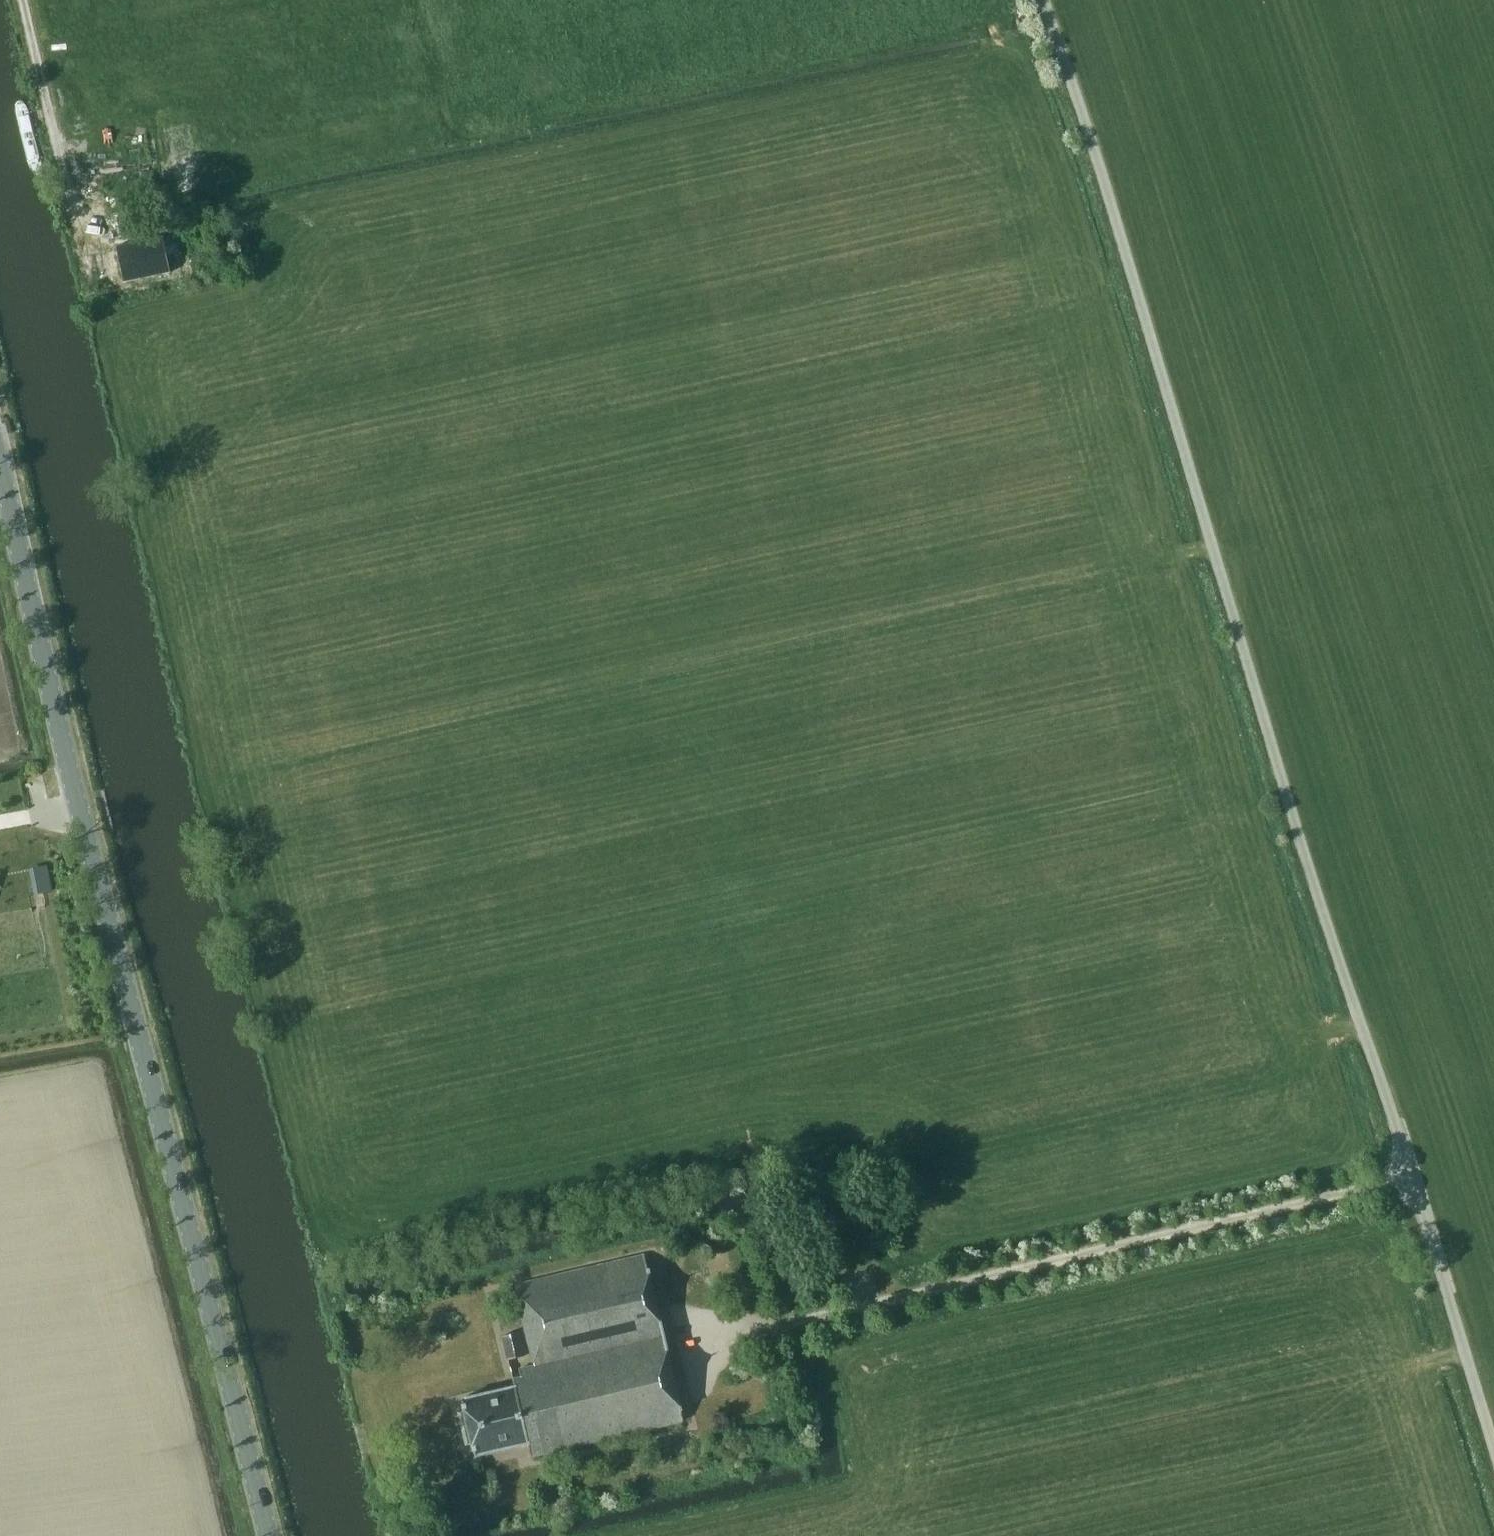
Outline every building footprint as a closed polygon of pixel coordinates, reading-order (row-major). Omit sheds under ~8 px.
[(196,125),(168,131),(180,192),(209,187),(196,125)] [(142,227),(139,215),(119,219),(122,231),(142,227)] [(158,237),(115,246),(117,253),(121,274),(123,279),(131,277),(165,270),(158,237)] [(680,1418),(642,1253),(512,1283),(531,1363),(516,1366),(519,1376),(509,1378),(511,1385),(459,1397),(472,1455),(526,1443),(528,1453),(680,1418)] [(508,1359),(525,1355),(519,1331),(502,1335),(508,1359)]
